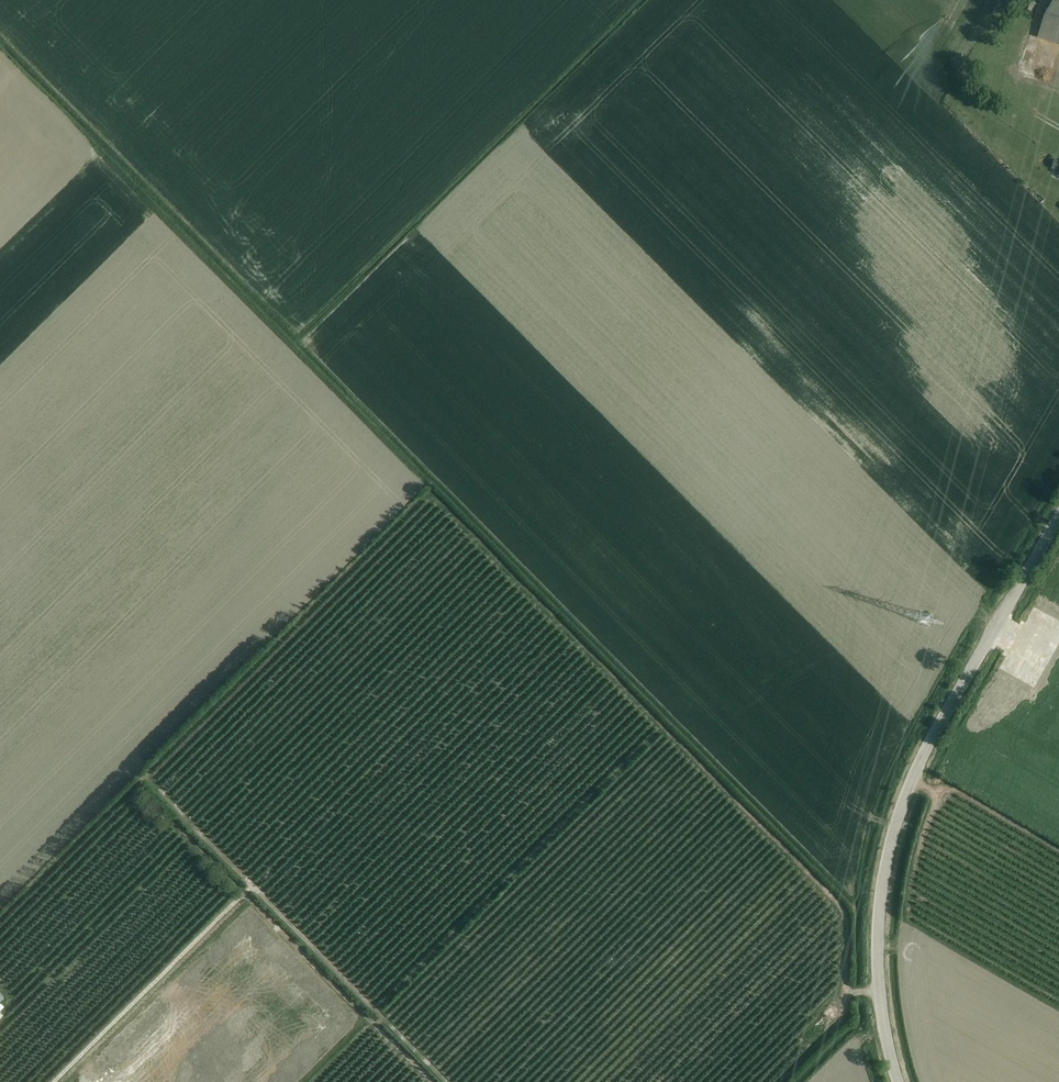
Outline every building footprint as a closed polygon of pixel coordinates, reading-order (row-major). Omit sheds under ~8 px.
[(1046,12),(1038,38),(1058,45),(1058,0),(1055,0),(1046,12)] [(401,1001),(393,1008),(396,1012),(405,1005),(401,1001)] [(467,1008),(457,1013),(461,1022),(471,1016),(467,1008)] [(815,1035),(830,1020),(822,1012),(807,1027),(815,1035)]
